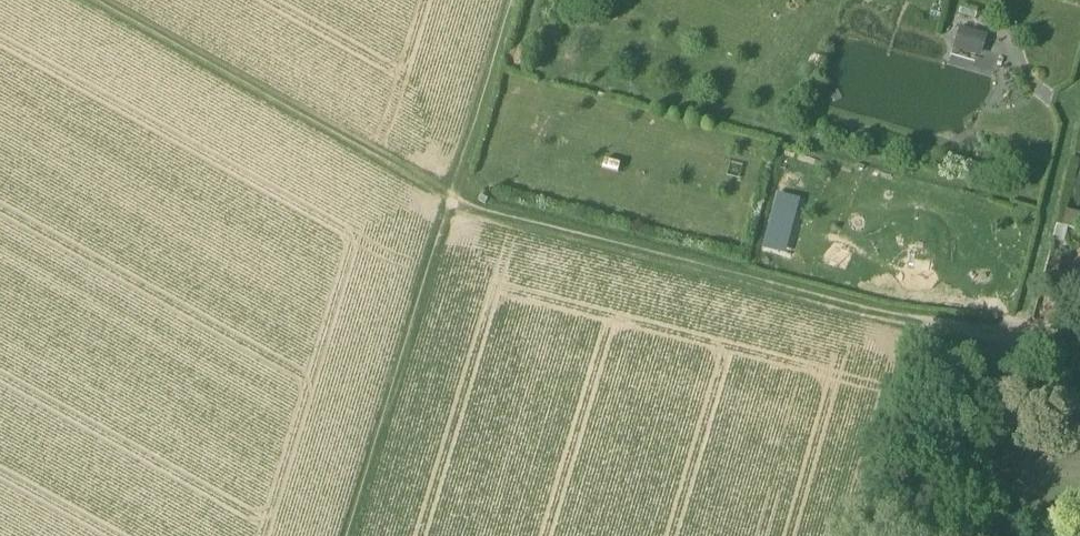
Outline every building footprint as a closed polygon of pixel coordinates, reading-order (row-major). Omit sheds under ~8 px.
[(982,36),(960,30),(955,48),(978,54),(982,36)]
